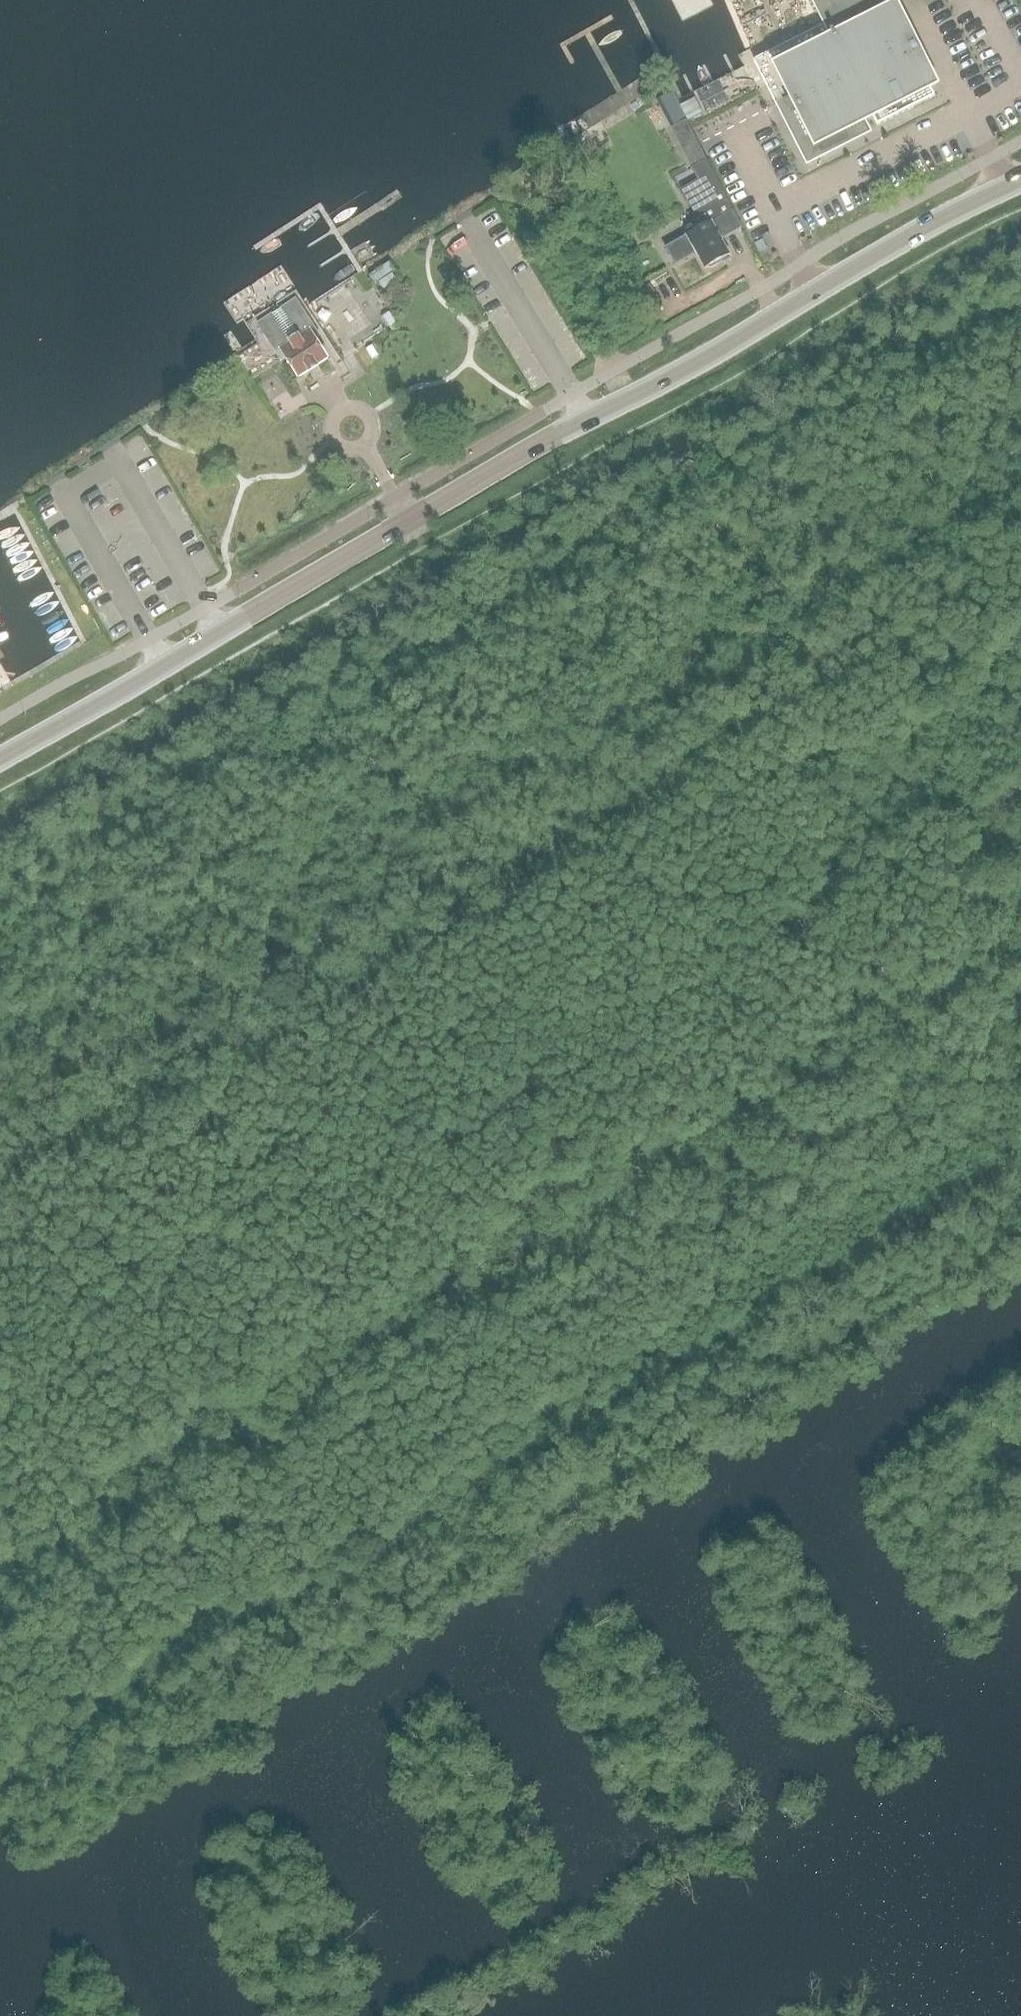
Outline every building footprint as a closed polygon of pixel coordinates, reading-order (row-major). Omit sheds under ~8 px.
[(877,119),(881,128),(938,97),(885,0),(812,0),(834,42),(778,73),(794,102),(787,106),(794,119),(788,123),(813,169),(827,161),(826,160),(848,148),(842,138),(877,119)] [(695,98),(680,105),(687,120),(688,120),(702,113),(695,98)] [(704,148),(688,120),(687,120),(670,130),(686,159),(704,148)] [(685,238),(684,237),(665,248),(675,265),(697,253),(706,270),(731,256),(722,240),(744,228),(707,159),(691,167),(698,181),(681,190),(696,218),(695,222),(699,229),(685,238)] [(300,377),(328,358),(310,330),(315,327),(297,299),(259,323),(277,352),(282,349),(300,377)]
